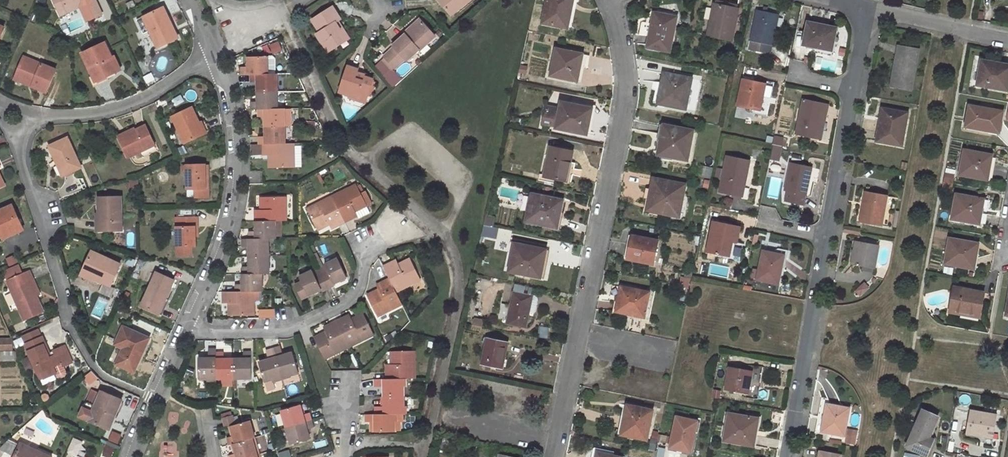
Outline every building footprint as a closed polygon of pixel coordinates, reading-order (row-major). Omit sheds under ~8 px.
[(60,15),(92,0),(53,0),(60,15)] [(453,15),(461,8),(460,6),(467,0),(441,0),(453,15)] [(474,0),(467,0),(460,6),(461,8),(463,10),(474,0)] [(542,23),(567,28),(572,7),(569,6),(570,0),(547,0),(542,23)] [(715,5),(708,35),(731,40),(737,9),(715,5)] [(317,34),(321,42),(325,40),(331,51),(341,45),(338,41),(348,35),(343,28),(341,29),(336,22),(338,21),(341,19),(333,6),(312,19),(320,32),(317,34)] [(160,9),(144,17),(158,47),(177,37),(169,19),(165,20),(160,9)] [(757,9),(749,50),(770,54),(778,14),(757,9)] [(654,13),(647,47),(670,51),(677,18),(654,13)] [(408,35),(422,21),(420,19),(406,32),(407,33),(408,35)] [(407,33),(394,46),(395,47),(386,56),(397,68),(406,59),(408,61),(421,49),(422,50),(436,36),(422,21),(408,35),(407,33)] [(799,30),(795,47),(803,49),(804,45),(832,51),(836,28),(809,22),(806,32),(799,30)] [(348,35),(338,41),(341,45),(350,39),(348,35)] [(331,51),(325,40),(321,42),(328,53),(331,51)] [(105,43),(82,53),(95,81),(118,71),(105,43)] [(899,46),(891,86),(912,90),(919,50),(899,46)] [(556,49),(550,75),(577,81),(580,69),(577,69),(580,54),(556,49)] [(56,70),(24,56),(16,74),(33,81),(32,86),(47,92),(56,70)] [(241,75),(250,75),(268,75),(275,74),(275,59),(272,57),(267,57),(267,56),(248,57),(248,67),(241,67),(241,75)] [(982,61),(978,85),(1007,91),(1007,65),(982,61)] [(340,94),(350,97),(358,100),(359,96),(368,99),(374,80),(364,77),(363,82),(356,79),(358,71),(359,68),(349,65),(340,94)] [(358,71),(356,79),(363,82),(364,77),(365,74),(358,71)] [(383,77),(392,88),(402,79),(394,71),(392,73),(390,71),(383,77)] [(691,78),(664,73),(661,85),(665,86),(661,104),(685,109),(691,78)] [(16,74),(14,78),(32,86),(33,81),(16,74)] [(268,75),(250,75),(250,82),(257,82),(257,92),(277,92),(277,74),(275,74),(268,75)] [(743,79),(738,105),(760,110),(765,84),(743,79)] [(661,85),(657,103),(661,104),(665,86),(661,85)] [(251,110),(258,109),(277,109),(277,92),(257,92),(258,102),(250,102),(251,110)] [(349,99),(366,105),(368,99),(359,96),(358,100),(350,97),(349,99)] [(804,99),(797,134),(817,138),(824,104),(804,99)] [(559,113),(546,110),(543,123),(556,126),(556,127),(586,134),(589,122),(586,122),(589,108),(561,102),(559,113)] [(1002,112),(970,106),(966,126),(999,132),(1002,112)] [(172,116),(185,143),(204,134),(191,107),(172,116)] [(258,109),(258,117),(265,117),(265,127),(285,126),(285,109),(277,109),(258,109)] [(883,109),(878,133),(884,134),(882,142),(902,145),(908,113),(883,109)] [(146,125),(119,138),(128,157),(155,145),(146,125)] [(664,125),(658,154),(687,160),(694,131),(664,125)] [(265,136),(258,137),(258,144),(262,144),(285,144),(285,126),(265,127),(265,136)] [(782,146),(783,138),(775,136),(773,144),(782,146)] [(67,138),(49,146),(56,161),(57,160),(64,175),(80,167),(67,138)] [(262,144),(262,156),(273,156),(273,168),(294,167),(294,144),(285,144),(262,144)] [(550,147),(543,181),(555,184),(556,179),(571,182),(575,163),(570,162),(572,152),(550,147)] [(991,155),(964,150),(960,174),(987,179),(991,155)] [(727,156),(720,192),(742,196),(749,161),(727,156)] [(812,167),(790,163),(785,190),(787,191),(785,201),(804,205),(812,167)] [(186,165),(187,189),(195,188),(195,197),(209,197),(208,178),(205,178),(205,165),(186,165)] [(704,166),(702,176),(710,178),(712,168),(704,166)] [(685,185),(653,178),(651,190),(657,191),(653,212),(679,217),(685,185)] [(332,197),(345,222),(358,216),(359,218),(370,212),(367,206),(365,202),(370,199),(366,190),(360,193),(356,184),(332,197)] [(187,189),(187,197),(195,197),(195,188),(187,189)] [(651,190),(647,211),(653,212),(657,191),(651,190)] [(863,206),(860,221),(882,225),(887,196),(867,192),(864,206),(863,206)] [(531,194),(526,221),(557,228),(563,201),(531,194)] [(984,199),(957,194),(952,218),(980,223),(984,199)] [(102,213),(103,231),(122,230),(121,197),(99,197),(99,213),(102,213)] [(260,210),(255,210),(255,221),(275,221),(286,220),(286,197),(260,198),(260,210)] [(332,197),(308,209),(317,227),(328,222),(331,228),(345,222),(332,197)] [(0,210),(0,234),(21,225),(12,205),(0,210)] [(493,227),(495,217),(486,215),(483,225),(493,227)] [(191,247),(195,247),(195,227),(197,227),(197,217),(176,218),(177,256),(191,255),(191,247)] [(256,232),(248,232),(249,239),(268,239),(276,238),(275,221),(255,221),(256,232)] [(714,221),(708,252),(729,256),(732,242),(736,243),(739,227),(714,221)] [(481,235),(494,237),(495,227),(493,227),(483,225),(481,235)] [(632,236),(627,259),(653,264),(658,241),(632,236)] [(242,246),(249,246),(249,256),(269,256),(268,239),(249,239),(241,239),(242,246)] [(978,244),(950,239),(945,263),(974,269),(978,244)] [(856,241),(852,264),(874,269),(879,245),(856,241)] [(514,243),(508,271),(537,277),(541,260),(544,261),(546,250),(514,243)] [(120,264),(92,251),(84,269),(94,274),(93,277),(110,286),(120,264)] [(763,251),(757,279),(778,284),(784,256),(763,251)] [(249,266),(242,267),(242,274),(262,274),(269,273),(269,256),(249,256),(249,266)] [(337,258),(324,265),(327,271),(321,274),(328,289),(334,286),(333,284),(346,277),(337,258)] [(396,292),(420,279),(411,261),(399,266),(396,260),(383,266),(389,279),(396,292)] [(21,274),(16,265),(5,270),(9,279),(21,274)] [(7,281),(24,320),(43,312),(30,281),(33,279),(29,270),(21,274),(9,279),(7,281)] [(312,270),(299,277),(308,295),(322,289),(323,291),(328,289),(321,274),(315,277),(312,270)] [(156,272),(141,306),(159,314),(174,280),(156,272)] [(243,284),(235,284),(235,292),(254,291),(263,291),(262,274),(242,274),(243,284)] [(689,279),(682,278),(680,286),(688,287),(689,279)] [(379,291),(368,297),(377,316),(401,304),(396,292),(389,279),(376,285),(379,291)] [(621,286),(616,311),(644,317),(649,292),(621,286)] [(680,286),(678,294),(686,296),(688,287),(680,286)] [(984,293),(955,287),(950,310),(980,315),(984,293)] [(222,292),(223,303),(228,303),(228,316),(255,315),(254,291),(235,292),(222,292)] [(526,327),(529,312),(534,313),(536,301),(535,299),(533,297),(531,296),(513,292),(510,305),(500,303),(497,321),(526,327)] [(259,317),(275,318),(275,309),(259,309),(259,317)] [(353,321),(350,315),(337,321),(349,346),(374,334),(364,316),(353,321)] [(337,321),(323,328),(327,334),(315,340),(325,359),(349,346),(337,321)] [(22,332),(27,344),(41,338),(36,326),(22,332)] [(123,326),(117,341),(124,344),(116,364),(134,372),(149,338),(123,326)] [(13,350),(12,337),(0,338),(0,350),(13,350)] [(44,378),(55,373),(57,377),(61,379),(65,377),(66,373),(63,366),(71,362),(65,346),(49,353),(42,337),(41,338),(27,344),(26,344),(37,373),(42,371),(44,378)] [(487,338),(481,364),(502,369),(508,342),(487,338)] [(291,374),(299,372),(293,352),(283,355),(281,346),(273,348),(282,379),(291,376),(291,374)] [(199,358),(199,378),(208,378),(208,380),(217,380),(217,379),(216,352),(216,348),(209,348),(209,358),(199,358)] [(259,362),(265,382),(272,380),(272,382),(282,379),(273,348),(266,351),(269,359),(259,362)] [(394,364),(387,364),(387,379),(406,378),(415,378),(415,350),(394,351),(394,364)] [(217,379),(234,378),(234,359),(224,359),(224,351),(216,352),(217,379)] [(234,378),(252,378),(251,351),(244,351),(244,358),(234,359),(234,378)] [(730,367),(726,389),(749,394),(753,371),(730,367)] [(96,375),(91,370),(82,377),(88,385),(98,377),(96,375)] [(374,379),(374,387),(384,387),(384,396),(404,396),(404,386),(406,386),(406,378),(387,379),(374,379)] [(102,391),(89,421),(107,428),(113,414),(116,415),(122,400),(102,391)] [(384,406),(374,406),(374,414),(397,414),(406,413),(406,406),(404,406),(404,396),(384,396),(384,406)] [(827,404),(822,431),(844,435),(849,408),(827,404)] [(301,405),(282,410),(286,427),(312,420),(310,413),(303,414),(301,405)] [(627,405),(625,416),(629,416),(625,435),(647,440),(653,410),(627,405)] [(938,417),(923,410),(906,446),(926,455),(933,440),(928,438),(938,417)] [(996,416),(970,411),(966,433),(981,436),(992,438),(996,416)] [(365,414),(365,422),(375,421),(375,432),(395,431),(395,422),(398,421),(397,414),(374,414),(365,414)] [(729,414),(725,441),(754,446),(759,419),(729,414)] [(233,415),(224,418),(226,426),(236,423),(233,415)] [(678,417),(671,447),(691,452),(697,421),(678,417)] [(286,427),(291,444),(310,439),(307,429),(314,427),(312,420),(286,427)] [(234,436),(227,438),(228,445),(233,444),(253,438),(255,438),(250,421),(231,426),(234,436)] [(857,443),(858,430),(848,428),(846,442),(857,443)] [(984,443),(991,444),(992,438),(981,436),(980,441),(985,441),(984,443)] [(229,455),(229,456),(249,456),(257,455),(253,438),(233,444),(236,453),(229,455)] [(0,447),(0,456),(1,456),(4,452),(9,440),(8,440),(0,447)] [(9,440),(4,452),(15,456),(20,445),(9,440)] [(21,444),(20,445),(15,456),(52,456),(21,444)]
